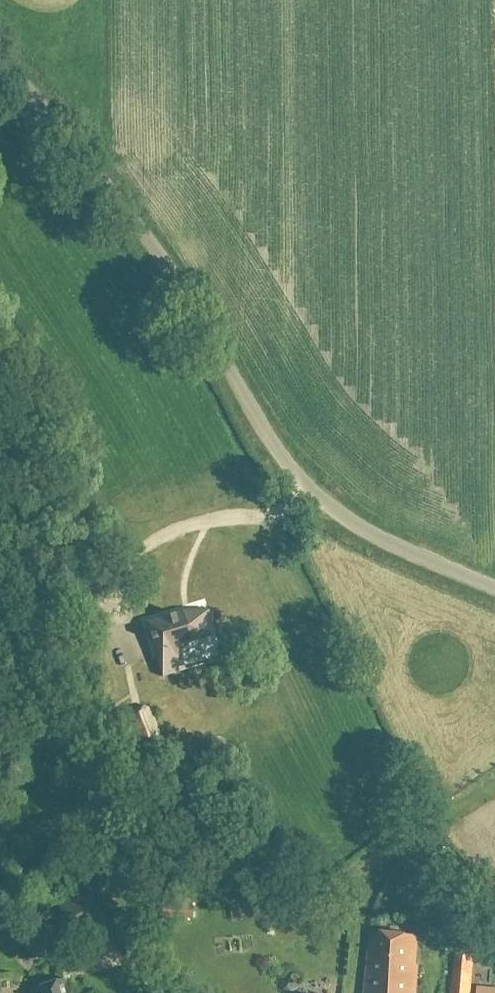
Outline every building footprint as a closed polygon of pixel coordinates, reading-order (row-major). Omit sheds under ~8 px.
[(230,662),(212,603),(153,620),(171,680),(230,662)] [(137,742),(160,736),(150,706),(144,704),(131,709),(127,715),(132,731),(137,742)] [(63,906),(70,930),(105,918),(97,895),(63,906)] [(161,902),(162,918),(193,918),(193,902),(161,902)] [(27,916),(30,926),(53,919),(50,909),(27,916)] [(366,992),(416,992),(419,964),(415,963),(417,936),(372,931),(366,992)] [(451,980),(450,992),(471,992),(475,949),(456,948),(453,980),(451,980)] [(65,978),(32,989),(33,992),(71,992),(65,978)]
